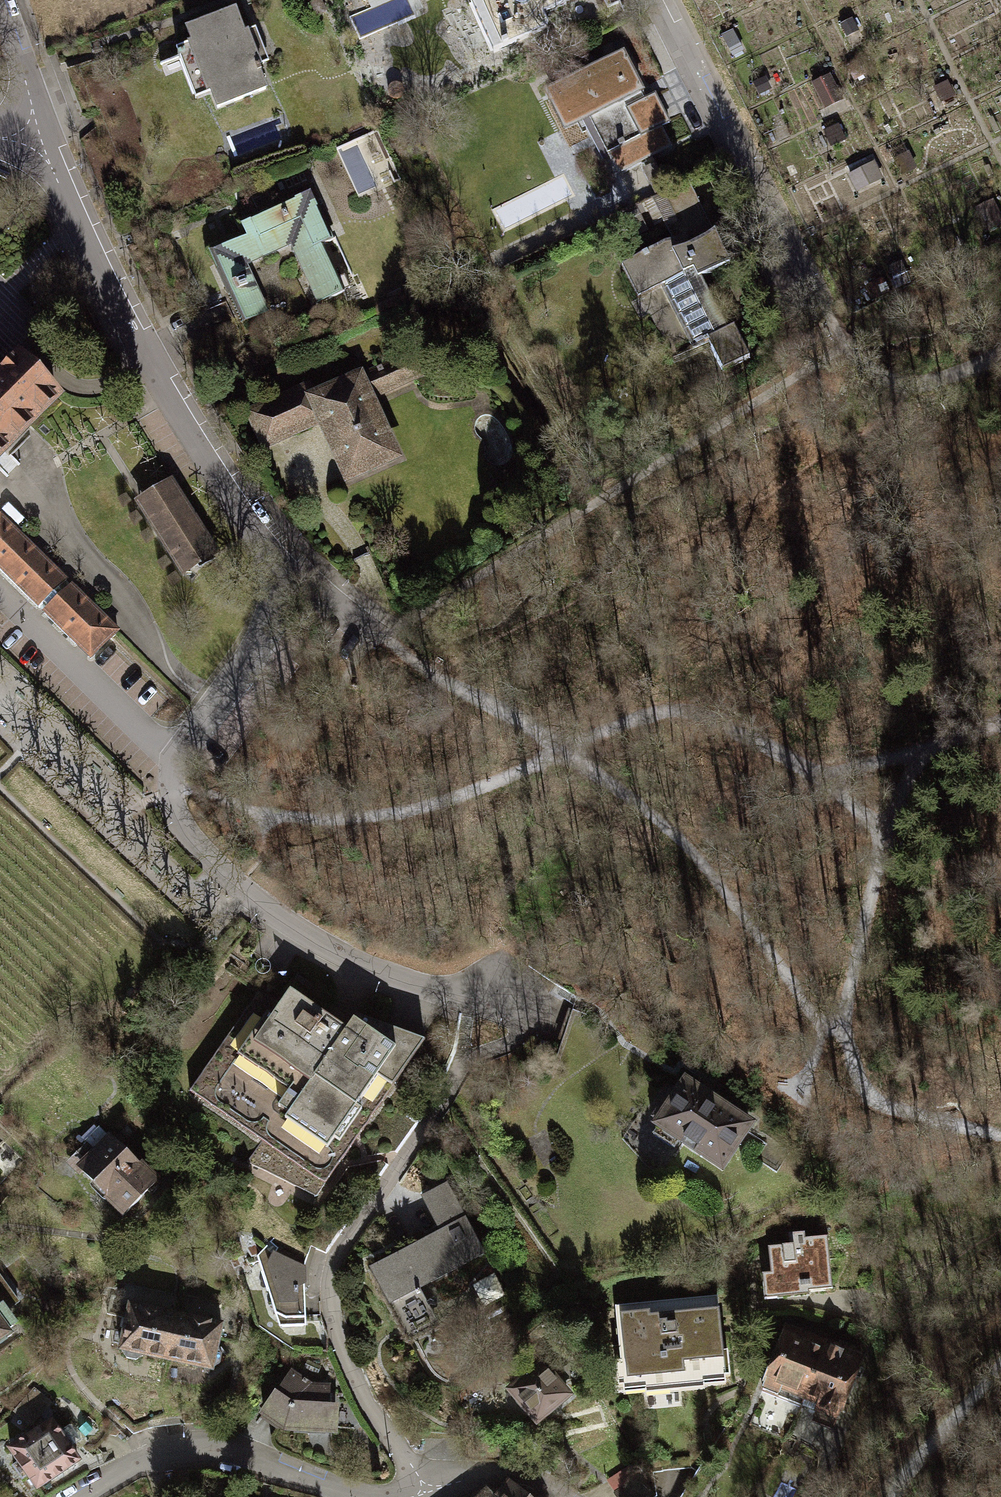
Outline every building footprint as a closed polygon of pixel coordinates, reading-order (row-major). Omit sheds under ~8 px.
[(495,45),(548,22),(542,9),(563,0),(475,0),(495,45)] [(235,10),(185,31),(190,44),(175,50),(195,98),(210,91),(217,108),(266,89),(256,65),(263,63),(250,31),(245,33),(235,10)] [(622,53),(546,92),(564,127),(591,113),(620,170),(668,146),(659,128),(669,123),(654,94),(642,101),(636,90),(640,87),(622,53)] [(404,92),(404,88),(401,84),(397,82),(392,83),(389,85),(387,89),(387,94),(390,97),(394,99),(399,99),(402,96),(404,92)] [(851,171),(857,191),(884,183),(878,163),(851,171)] [(672,241),(621,266),(638,298),(664,285),(695,348),(707,342),(722,371),(749,358),(733,327),(726,331),(698,277),(729,262),(714,231),(689,181),(643,205),(652,223),(660,218),(672,241)] [(208,251),(228,295),(259,281),(250,262),(292,244),(318,302),(342,291),(321,242),(332,237),(310,189),(239,221),(245,234),(208,251)] [(358,379),(367,398),(420,375),(411,355),(358,379)] [(18,356),(0,374),(0,454),(9,445),(6,441),(54,392),(18,356)] [(308,387),(248,414),(263,446),(321,420),(347,477),(394,456),(367,398),(358,379),(313,399),(308,387)] [(171,483),(140,503),(177,560),(208,540),(171,483)] [(0,515),(0,569),(90,658),(118,630),(1,515),(0,515)] [(276,966),(189,1090),(261,1139),(244,1161),(317,1196),(325,1183),(355,1137),(394,1082),(423,1040),(356,1014),(353,1018),(323,998),(276,966)] [(678,1144),(722,1173),(752,1127),(685,1083),(648,1139),(671,1154),(678,1144)] [(79,1173),(83,1169),(96,1182),(95,1186),(97,1190),(100,1193),(104,1194),(108,1193),(110,1195),(107,1198),(123,1214),(158,1180),(142,1164),(140,1166),(108,1134),(100,1126),(85,1140),(89,1143),(69,1163),(74,1168),(79,1173)] [(444,1232),(370,1271),(388,1305),(401,1329),(434,1311),(421,1288),(487,1253),(450,1184),(425,1197),(444,1232)] [(787,1248),(767,1251),(771,1280),(762,1281),(765,1307),(812,1301),(812,1296),(833,1293),(826,1238),(801,1241),(801,1236),(786,1238),(787,1248)] [(276,1251),(266,1247),(257,1256),(281,1327),(307,1327),(307,1321),(307,1266),(276,1251)] [(508,1299),(494,1273),(471,1286),(485,1312),(508,1299)] [(10,1330),(19,1324),(10,1311),(21,1303),(0,1274),(0,1337),(10,1330)] [(717,1300),(615,1309),(620,1365),(615,1366),(617,1390),(623,1390),(623,1395),(718,1386),(717,1372),(721,1371),(720,1365),(718,1354),(722,1353),(718,1315),(717,1300)] [(175,1313),(130,1303),(120,1348),(123,1349),(126,1356),(137,1358),(145,1354),(165,1358),(175,1313)] [(221,1323),(175,1313),(165,1358),(211,1368),(212,1366),(220,1362),(222,1352),(216,1347),(221,1323)] [(804,1396),(823,1349),(807,1342),(810,1334),(796,1328),(792,1337),(784,1333),(761,1389),(777,1396),(780,1387),(804,1396)] [(837,1419),(862,1356),(826,1342),(823,1349),(804,1396),(801,1405),(837,1419)] [(556,1357),(511,1396),(538,1428),(575,1396),(565,1384),(574,1377),(556,1357)] [(310,1383),(293,1371),(262,1416),(286,1433),(340,1435),(341,1404),(330,1404),(331,1384),(310,1383)] [(33,1388),(14,1411),(29,1424),(48,1401),(33,1388)] [(50,1418),(10,1447),(19,1461),(13,1465),(22,1478),(28,1474),(40,1490),(81,1462),(50,1418)] [(608,1482),(617,1496),(642,1496),(651,1491),(634,1465),(608,1482)] [(510,1482),(496,1496),(529,1496),(510,1482)] [(486,1488),(477,1496),(495,1496),(486,1488)]
